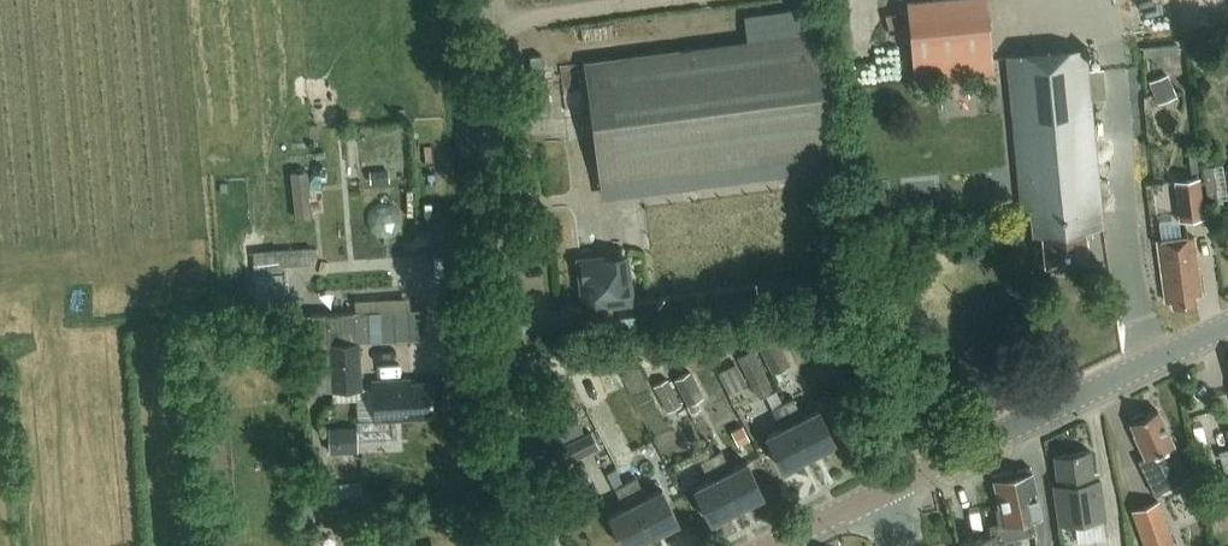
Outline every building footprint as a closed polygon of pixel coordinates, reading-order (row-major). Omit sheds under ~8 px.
[(915,81),(940,79),(969,77),(994,75),(987,0),(919,0),(908,1),(915,81)] [(748,40),(583,60),(599,182),(837,152),(819,6),(745,15),(748,40)] [(1177,41),(1143,44),(1144,54),(1178,51),(1177,41)] [(1088,48),(1008,55),(1022,210),(1030,210),(1033,236),(1044,235),(1047,265),(1089,262),(1086,232),(1105,230),(1093,100),(1107,99),(1104,68),(1090,69),(1088,48)] [(1207,49),(1198,63),(1209,70),(1218,56),(1207,49)] [(1150,82),(1159,103),(1177,96),(1167,74),(1150,82)] [(969,77),(940,79),(942,98),(971,96),(969,77)] [(1222,164),(1212,166),(1217,200),(1227,198),(1222,164)] [(1217,200),(1212,166),(1203,167),(1208,201),(1217,200)] [(308,168),(291,170),(295,216),(312,214),(308,168)] [(1205,218),(1200,179),(1175,182),(1180,221),(1205,218)] [(337,223),(336,203),(323,204),(325,224),(337,223)] [(1197,294),(1204,293),(1196,237),(1160,242),(1169,301),(1174,300),(1175,307),(1198,303),(1197,294)] [(316,242),(260,247),(264,299),(293,297),(290,261),(318,259),(316,242)] [(627,285),(624,255),(580,260),(586,303),(616,299),(616,303),(633,301),(631,284),(627,285)] [(410,296),(354,299),(355,313),(368,312),(370,341),(380,340),(379,311),(410,309),(410,296)] [(410,309),(379,311),(380,340),(424,338),(423,309),(410,309)] [(359,341),(370,341),(368,312),(355,313),(312,316),(314,344),(328,343),(329,346),(312,347),(312,343),(299,343),(299,346),(300,368),(311,367),(313,391),(362,388),(359,342),(359,341)] [(225,341),(226,352),(254,348),(253,338),(225,341)] [(790,363),(777,339),(760,347),(773,372),(790,363)] [(830,368),(844,367),(843,347),(828,348),(830,368)] [(738,357),(760,399),(775,391),(753,349),(738,357)] [(703,397),(690,372),(675,380),(688,405),(703,397)] [(409,382),(408,378),(371,380),(373,418),(430,415),(428,381),(409,382)] [(682,404),(668,379),(655,386),(669,412),(682,404)] [(796,399),(786,404),(811,457),(837,444),(820,410),(805,418),(796,399)] [(785,428),(768,437),(785,470),(811,457),(786,404),(775,409),(785,428)] [(1173,445),(1174,445),(1157,411),(1130,424),(1135,433),(1134,434),(1145,456),(1138,460),(1154,495),(1174,485),(1189,478),(1188,477),(1173,445)] [(749,439),(742,424),(730,430),(737,445),(749,439)] [(356,425),(329,426),(330,452),(357,451),(356,425)] [(591,431),(560,446),(568,462),(599,447),(591,431)] [(1227,475),(1227,449),(1218,451),(1225,475),(1227,475)] [(722,452),(712,457),(739,509),(765,496),(748,462),(731,470),(722,452)] [(1060,526),(1106,520),(1099,479),(1093,480),(1089,452),(1055,457),(1059,485),(1054,485),(1060,526)] [(322,456),(308,457),(309,474),(323,473),(322,456)] [(712,481),(696,489),(713,523),(739,509),(712,457),(702,462),(712,481)] [(618,466),(607,471),(615,487),(626,482),(618,466)] [(1041,517),(1031,469),(1018,471),(1020,477),(1014,478),(1013,473),(994,476),(995,482),(1003,523),(989,526),(991,534),(960,540),(962,545),(1014,545),(1013,539),(1035,535),(1031,519),(1041,517)] [(220,472),(204,473),(205,490),(221,489),(220,472)] [(319,476),(298,477),(301,508),(322,506),(319,476)] [(646,496),(636,476),(626,482),(627,484),(653,536),(679,523),(663,490),(646,496)] [(626,482),(615,487),(616,489),(626,508),(609,516),(624,545),(633,545),(653,536),(627,484),(626,482)] [(1177,545),(1161,502),(1134,512),(1147,545),(1176,545),(1177,545)] [(321,524),(363,519),(361,503),(319,509),(321,524)]
